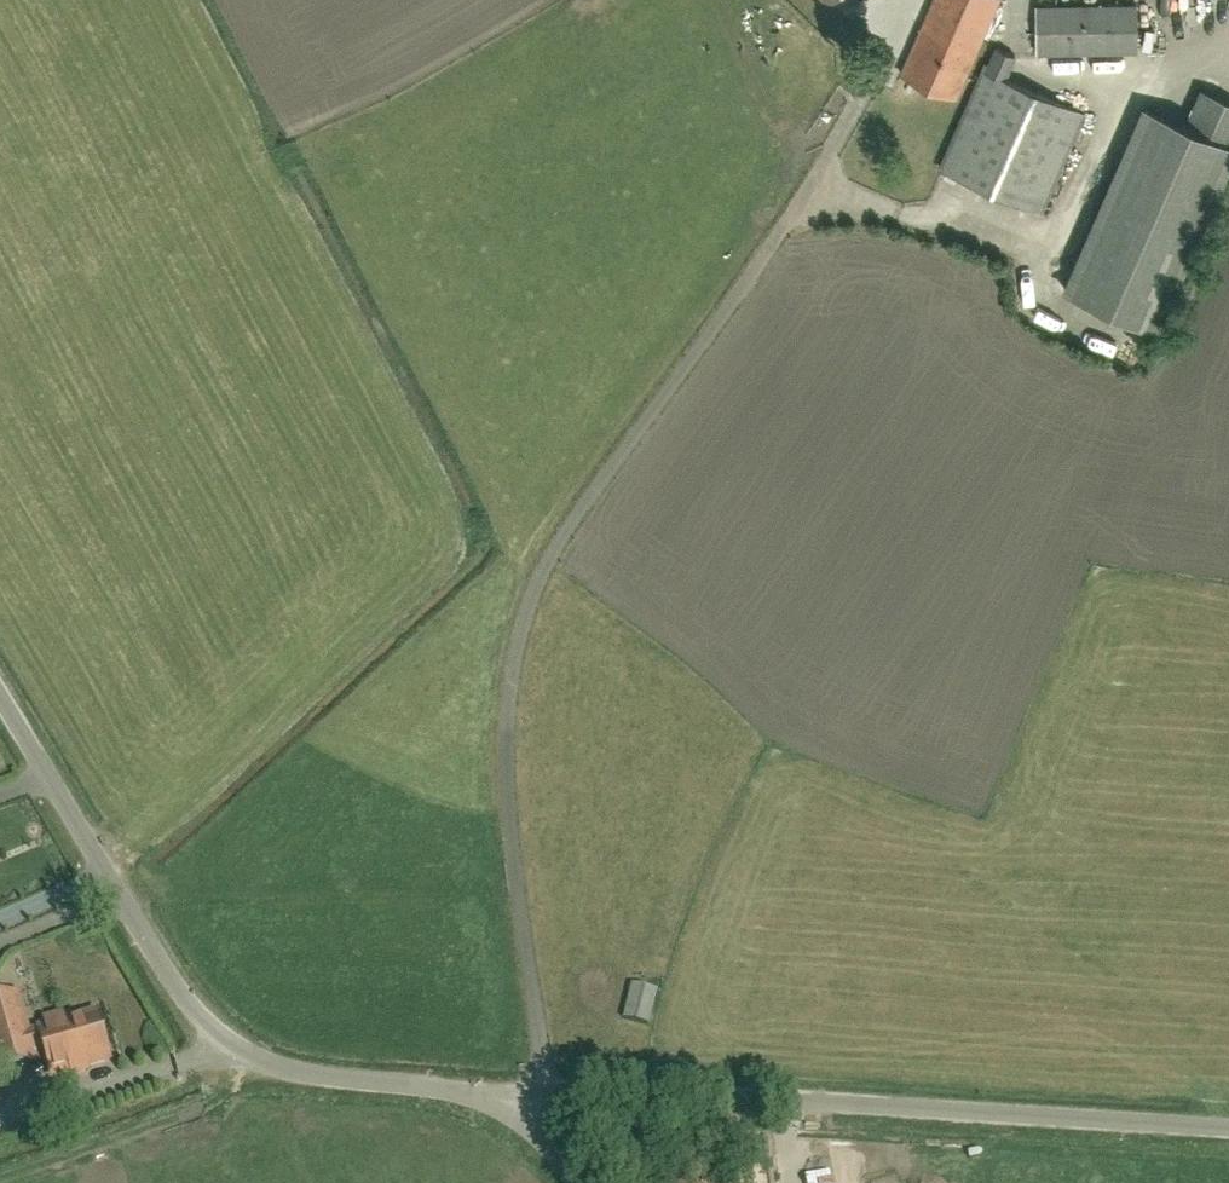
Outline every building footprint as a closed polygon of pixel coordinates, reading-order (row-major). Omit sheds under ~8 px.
[(1001,0),(933,0),(900,75),(954,99),(960,92),(1001,0)] [(1138,5),(1036,6),(1036,53),(1138,52),(1138,5)] [(1035,210),(1080,111),(1005,81),(1015,58),(999,51),(946,171),(1035,210)] [(1183,125),(1146,108),(1062,291),(1149,331),(1228,155),(1228,102),(1199,89),(1183,125)] [(647,1026),(658,991),(633,984),(623,1018),(647,1026)] [(43,1027),(20,1033),(10,997),(0,1000),(0,1065),(27,1058),(25,1050),(48,1044),(56,1073),(74,1068),(74,1067),(87,1064),(87,1065),(108,1059),(104,1045),(107,1044),(102,1026),(99,1026),(95,1012),(66,1020),(65,1014),(45,1019),(47,1025),(43,1027)]
